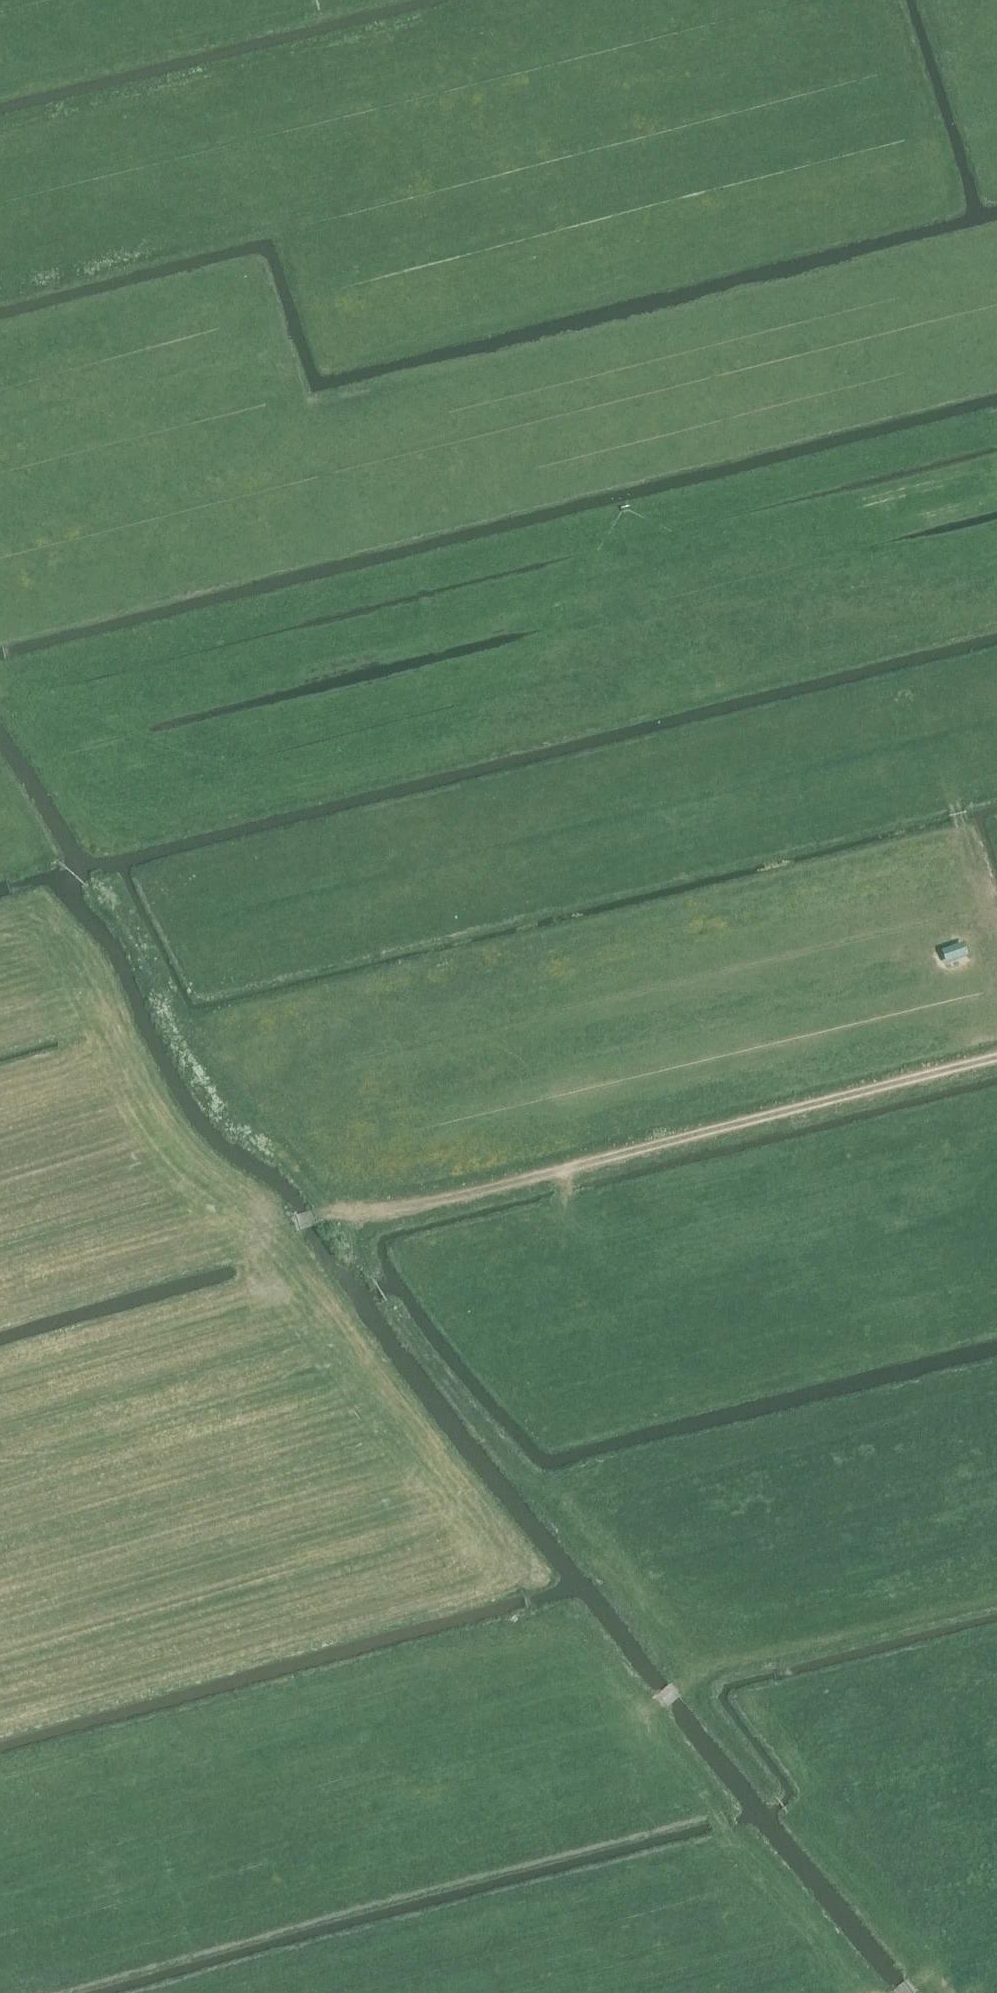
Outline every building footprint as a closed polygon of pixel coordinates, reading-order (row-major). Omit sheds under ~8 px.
[(948,967),(969,962),(965,948),(945,953),(948,967)]
